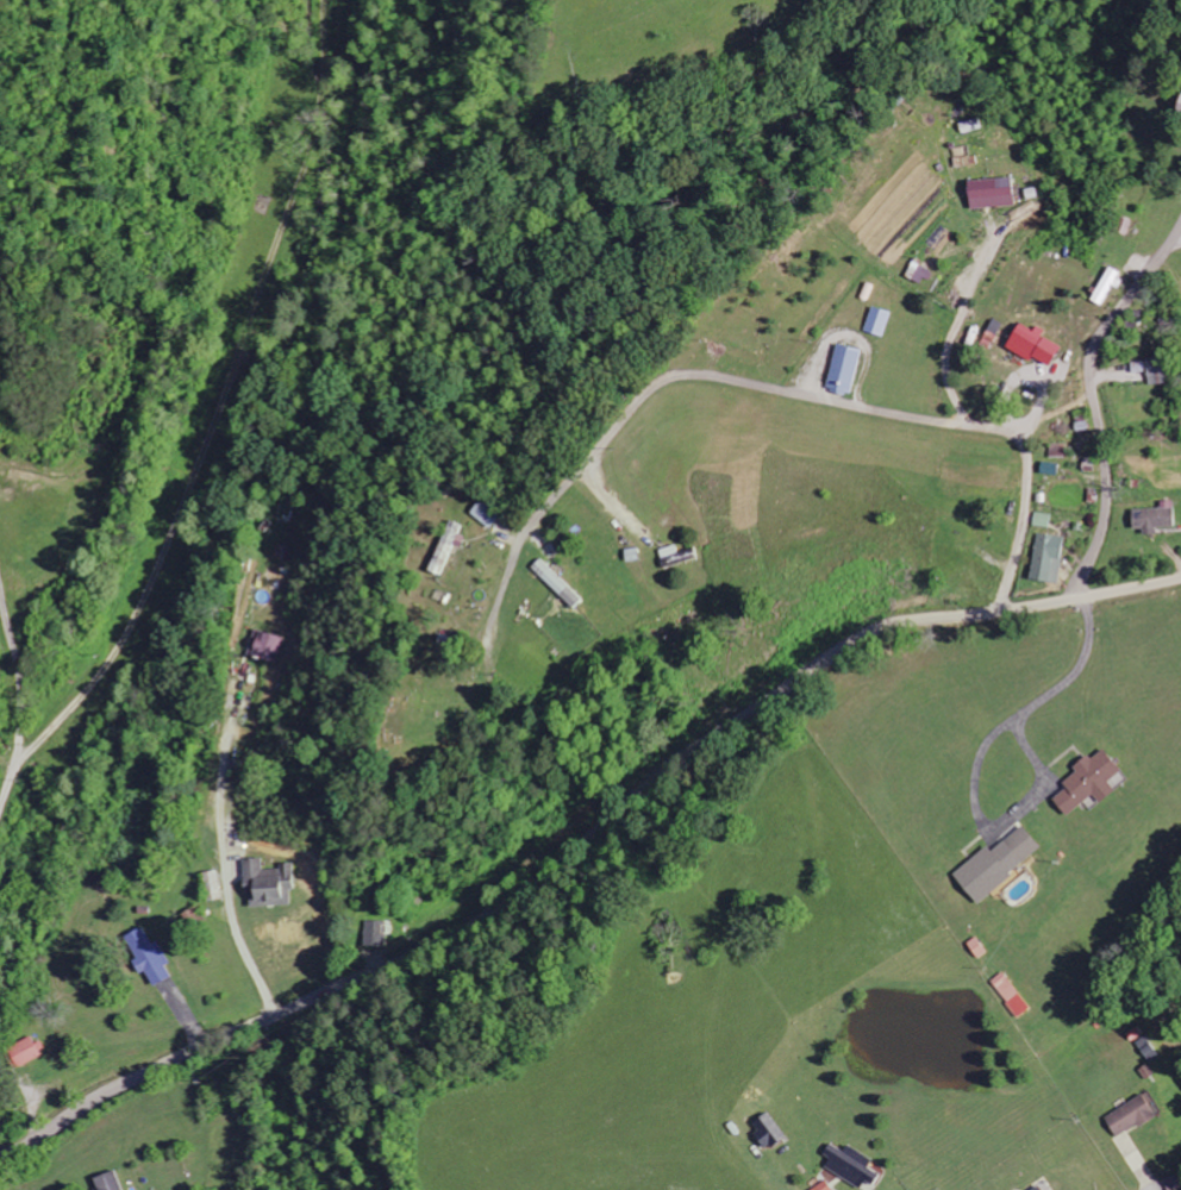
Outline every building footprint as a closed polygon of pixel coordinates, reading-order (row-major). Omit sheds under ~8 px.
[(958,124),(960,135),(981,129),(978,119),(958,124)] [(1013,207),(1011,179),(966,180),(967,209),(1013,207)] [(1115,233),(1127,236),(1131,221),(1119,218),(1115,233)] [(904,278),(923,284),(928,269),(910,263),(904,278)] [(1121,273),(1107,267),(1091,301),(1105,308),(1121,273)] [(862,333),(883,338),(890,313),(869,307),(862,333)] [(1041,339),(1043,334),(1015,323),(1005,350),(1050,367),(1058,346),(1041,339)] [(859,352),(835,345),(823,390),(847,396),(859,352)] [(1147,386),(1166,385),(1164,358),(1146,360),(1147,386)] [(1039,474),(1056,476),(1057,465),(1040,463),(1039,474)] [(488,530),(499,517),(480,500),(469,514),(488,530)] [(1131,529),(1141,529),(1142,535),(1155,535),(1155,529),(1173,528),(1172,501),(1159,502),(1159,509),(1131,510),(1131,529)] [(1032,527),(1048,529),(1050,515),(1033,514),(1032,527)] [(462,527),(448,521),(428,572),(442,578),(454,546),(459,549),(464,537),(459,535),(462,527)] [(1030,581),(1057,584),(1062,537),(1034,535),(1030,581)] [(675,552),(675,547),(658,549),(661,567),(697,562),(695,549),(675,552)] [(529,569),(572,609),(580,600),(537,560),(529,569)] [(251,657),(278,662),(282,638),(256,633),(251,657)] [(1092,796),(1098,804),(1114,791),(1107,782),(1120,772),(1102,750),(1090,759),(1087,755),(1071,768),(1074,773),(1060,784),(1064,790),(1051,801),(1064,818),(1092,796)] [(951,875),(973,904),(1041,852),(1021,827),(989,852),(986,848),(951,875)] [(291,905),(287,864),(276,865),(276,870),(260,871),(260,860),(242,861),(246,909),(291,905)] [(390,923),(364,923),(364,947),(390,947),(390,923)] [(158,942),(150,945),(143,928),(126,936),(149,989),(170,979),(165,966),(168,965),(158,942)] [(976,961),(985,955),(974,938),(965,945),(976,961)] [(1018,1019),(1030,1010),(1001,973),(989,983),(1018,1019)] [(7,1048),(14,1067),(42,1057),(35,1038),(7,1048)] [(1115,1137),(1156,1116),(1144,1094),(1104,1116),(1115,1137)] [(784,1135),(765,1111),(748,1124),(767,1149),(784,1135)] [(858,1188),(863,1180),(872,1186),(878,1175),(866,1167),(870,1159),(845,1145),(842,1151),(828,1143),(822,1154),(828,1157),(823,1167),(858,1188)] [(114,1170),(92,1178),(97,1189),(122,1189),(114,1170)] [(1165,1180),(1168,1189),(1176,1189),(1180,1188),(1180,1174),(1165,1180)] [(827,1182),(809,1189),(831,1189),(827,1182)]
